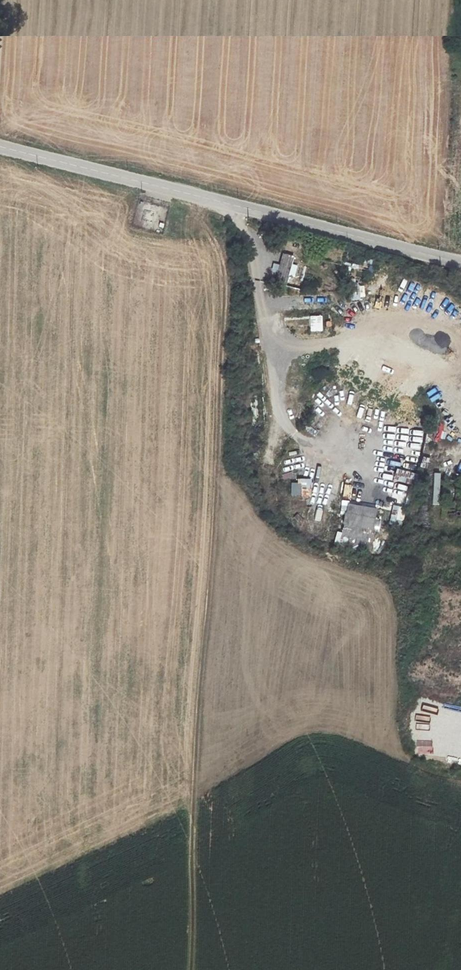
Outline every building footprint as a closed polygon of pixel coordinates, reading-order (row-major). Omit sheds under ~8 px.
[(283,254),(276,284),(285,286),(288,274),(293,257),(283,254)] [(278,272),(279,264),(271,263),(270,271),(278,272)] [(297,276),(288,274),(285,286),(294,288),(297,276)] [(410,434),(409,439),(428,441),(428,448),(437,449),(439,438),(410,434)] [(396,469),(393,481),(414,485),(416,473),(396,469)] [(291,484),(291,495),(301,495),(300,484),(291,484)] [(392,502),(400,504),(406,485),(401,484),(399,492),(395,491),(392,502)] [(371,542),(377,510),(347,504),(339,536),(371,542)] [(388,526),(402,527),(404,507),(390,505),(388,526)]
